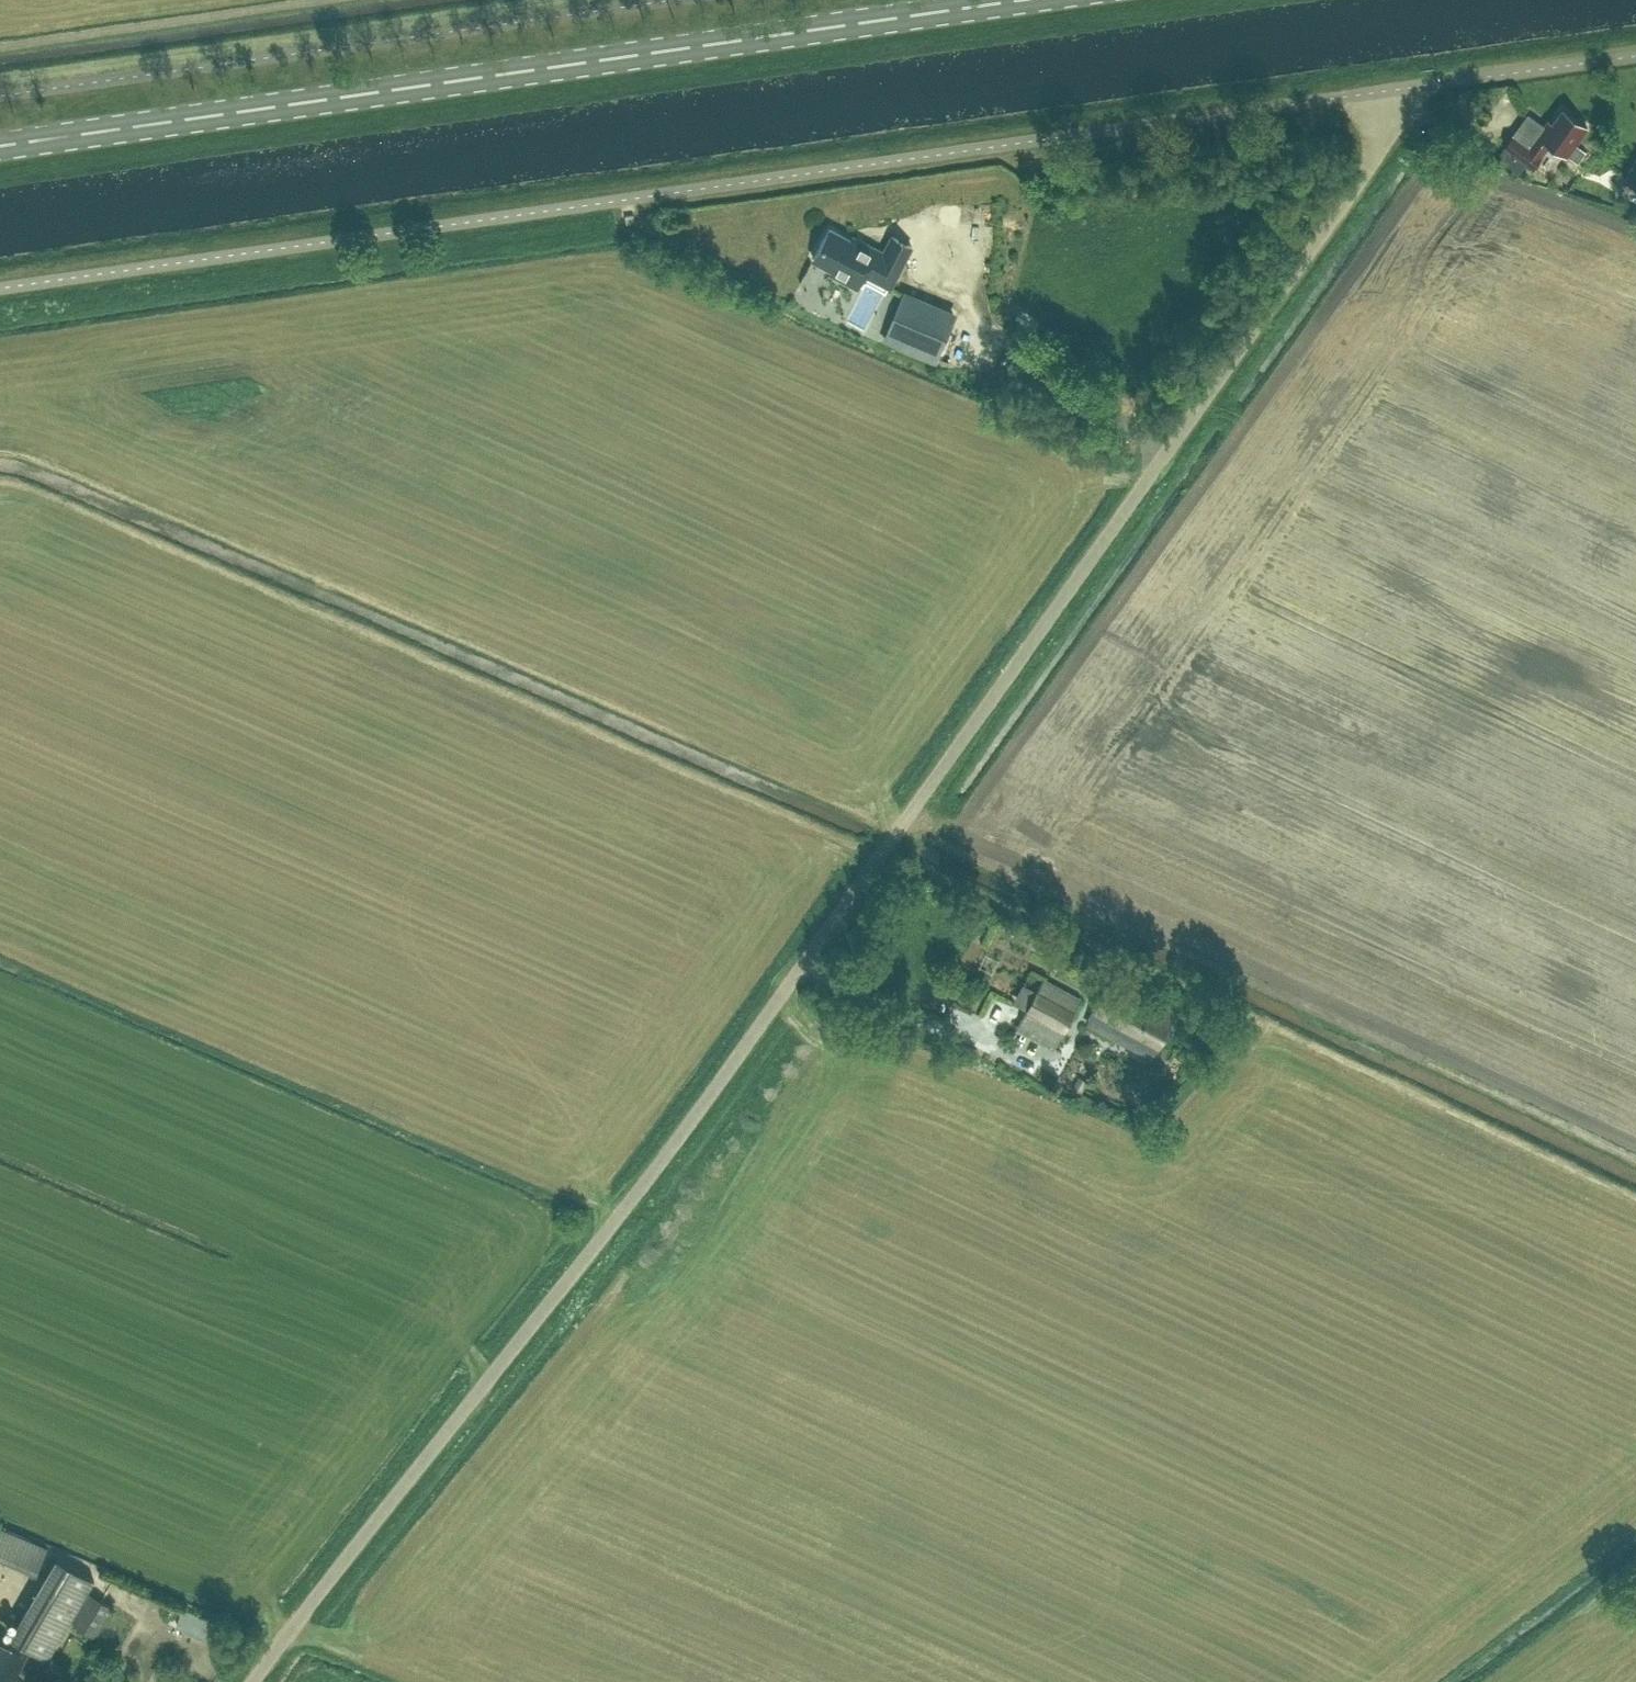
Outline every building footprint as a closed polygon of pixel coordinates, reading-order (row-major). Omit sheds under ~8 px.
[(1586,127),(1561,108),(1547,128),(1526,113),(1502,146),(1531,167),(1548,143),(1565,156),(1572,160),(1576,160),(1582,153),(1581,149),(1574,143),(1586,127)] [(859,244),(828,228),(812,258),(831,268),(829,272),(857,286),(864,273),(889,286),(910,246),(891,235),(882,252),(861,240),(859,244)] [(905,295),(887,338),(916,350),(933,306),(905,295)] [(1080,997),(1031,970),(1014,1002),(1028,1010),(1017,1029),(1053,1048),(1080,997)] [(1143,996),(1109,978),(1087,1019),(1153,1054),(1175,1013),(1162,1006),(1160,1011),(1140,1001),(1143,996)] [(0,1526),(0,1558),(36,1574),(47,1547),(0,1526)] [(93,1578),(54,1556),(8,1634),(47,1656),(93,1578)] [(114,1606),(90,1592),(73,1622),(97,1636),(114,1606)] [(187,1608),(182,1627),(213,1635),(218,1617),(187,1608)] [(0,1640),(0,1681),(11,1681),(26,1652),(0,1640)]
